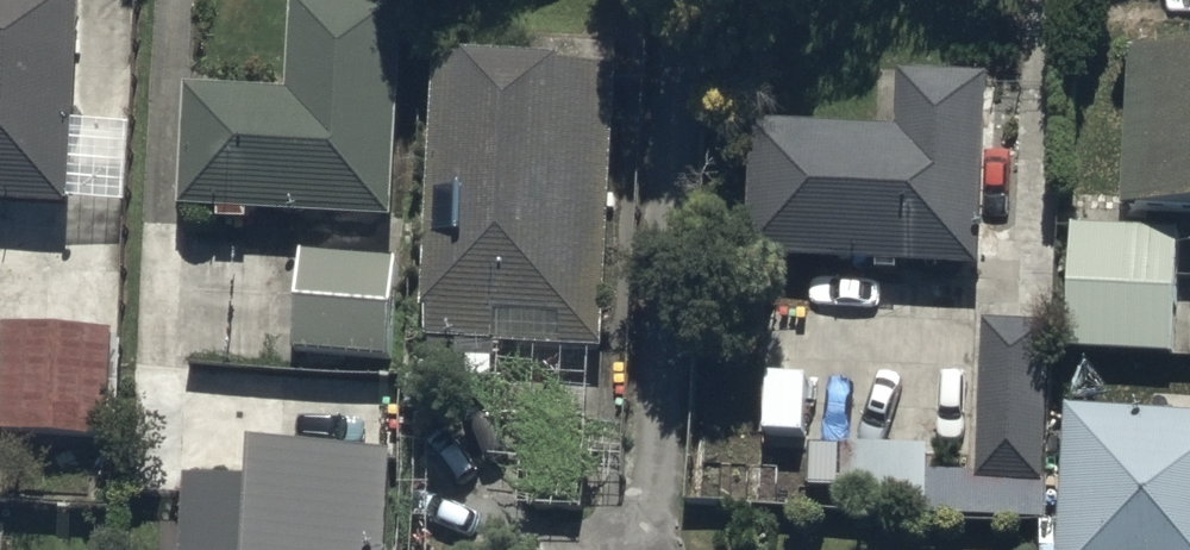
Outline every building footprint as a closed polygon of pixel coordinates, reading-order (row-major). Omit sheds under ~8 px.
[(71,133),(77,0),(0,0),(0,213),(67,216),(67,208),(126,213),(129,135),(71,133)] [(397,10),(290,7),(288,99),(183,96),(179,221),(391,227),(397,10)] [(1131,59),(1120,219),(1189,224),(1189,63),(1131,59)] [(434,68),(422,345),(603,352),(614,75),(434,68)] [(987,82),(897,79),(896,95),(866,94),(865,133),(754,129),(749,269),(980,276),(987,82)] [(1174,237),(1072,232),(1067,356),(1169,360),(1174,237)] [(395,262),(302,255),(294,360),(387,368),(395,262)] [(1046,329),(981,328),(978,478),(933,477),(933,453),(868,452),(867,514),(930,516),(930,522),(1042,525),(1046,329)] [(0,330),(0,444),(109,448),(113,334),(0,330)] [(1063,415),(1055,549),(1189,549),(1189,423),(1063,415)] [(251,453),(249,488),(184,484),(180,549),(388,549),(392,460),(251,453)]
